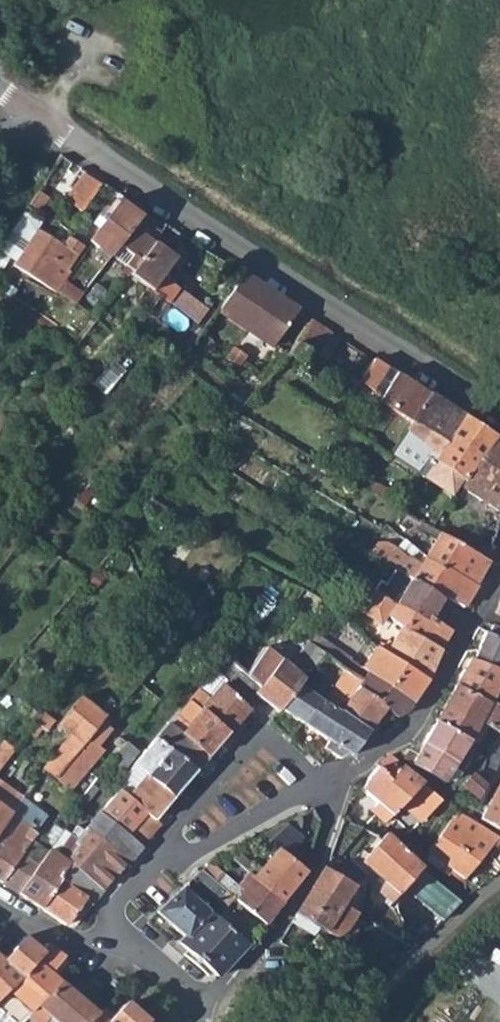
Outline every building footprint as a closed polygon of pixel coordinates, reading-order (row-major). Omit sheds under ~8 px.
[(84,173),(65,198),(83,211),(101,186),(84,173)] [(38,191),(27,206),(38,212),(48,198),(38,191)] [(116,245),(119,246),(140,218),(116,202),(89,239),(108,254),(116,245)] [(21,262),(42,231),(46,226),(23,211),(0,245),(0,248),(21,262)] [(140,218),(119,246),(139,262),(160,234),(140,218)] [(19,264),(55,289),(59,293),(72,271),(87,246),(82,243),(76,239),(69,249),(42,231),(21,262),(19,264)] [(139,262),(129,275),(150,292),(174,261),(164,253),(171,243),(160,234),(139,262)] [(72,271),(59,293),(64,297),(78,276),(72,271)] [(244,275),(219,311),(249,332),(253,327),(278,344),(300,312),(244,275)] [(313,321),(297,340),(310,348),(323,328),(313,321)] [(323,328),(310,348),(321,355),(335,335),(323,328)] [(405,421),(421,392),(394,374),(372,360),(358,382),(379,396),(376,402),(405,421)] [(405,421),(396,436),(423,453),(428,457),(453,413),(421,392),(405,421)] [(453,413),(428,457),(423,453),(414,470),(453,497),(460,487),(469,473),(475,462),(490,437),(453,413)] [(475,462),(499,478),(499,443),(490,437),(475,462)] [(460,487),(488,504),(484,513),(496,520),(499,509),(499,493),(469,473),(460,487)] [(414,519),(400,511),(394,522),(408,530),(414,519)] [(438,533),(423,557),(475,586),(488,563),(486,561),(438,533)] [(373,546),(369,552),(395,570),(397,571),(406,557),(418,564),(408,581),(441,601),(444,598),(462,609),(475,586),(423,557),(400,544),(391,549),(385,545),(381,544),(378,544),(375,544),(373,546)] [(395,570),(385,587),(399,595),(396,601),(430,621),(441,601),(408,581),(418,564),(406,557),(397,571),(395,570)] [(379,584),(372,598),(389,608),(426,629),(430,621),(396,601),(399,595),(385,587),(379,584)] [(384,617),(389,608),(372,598),(370,597),(361,614),(380,625),(384,617)] [(430,621),(426,629),(389,608),(384,617),(398,630),(385,656),(424,681),(428,673),(431,666),(436,654),(449,632),(430,621)] [(453,687),(489,704),(499,682),(499,671),(499,670),(499,666),(499,640),(484,632),(470,659),(468,659),(453,687)] [(247,637),(229,665),(242,676),(263,648),(247,637)] [(305,642),(289,663),(305,676),(321,654),(305,642)] [(263,648),(242,676),(256,688),(252,693),(276,711),(279,708),(297,686),(302,680),(263,648)] [(375,651),(358,671),(366,676),(409,706),(424,681),(385,656),(375,651)] [(330,701),(325,707),(336,715),(366,737),(382,713),(353,693),(360,683),(341,669),(335,663),(321,654),(305,676),(333,696),(330,701)] [(222,685),(197,714),(224,735),(247,707),(244,704),(252,693),(256,688),(242,676),(229,665),(227,664),(215,679),(222,685)] [(297,686),(279,708),(300,723),(316,701),(297,686)] [(434,723),(467,741),(476,726),(484,731),(496,737),(499,728),(499,709),(489,704),(453,687),(434,723)] [(76,701),(55,729),(67,738),(80,746),(98,724),(101,718),(84,706),(76,701)] [(316,701),(300,723),(346,758),(350,761),(366,737),(336,715),(325,707),(316,701)] [(171,719),(164,727),(177,737),(204,759),(215,746),(223,751),(232,741),(224,735),(197,714),(184,729),(171,719)] [(416,756),(408,752),(402,760),(411,769),(441,787),(464,746),(467,741),(434,723),(416,756)] [(80,746),(53,783),(69,794),(103,753),(96,748),(108,732),(98,724),(80,746)] [(476,726),(467,741),(476,746),(484,731),(476,726)] [(177,737),(143,777),(171,799),(204,759),(177,737)] [(67,738),(41,774),(53,783),(80,746),(67,738)] [(488,753),(499,759),(499,757),(499,748),(493,744),(488,753)] [(125,745),(106,768),(118,777),(135,754),(125,745)] [(11,753),(1,746),(0,747),(0,767),(11,753)] [(486,757),(482,772),(494,777),(499,759),(488,753),(486,757)] [(384,755),(377,765),(359,789),(374,804),(368,811),(381,825),(389,818),(407,836),(437,800),(396,766),(385,779),(381,775),(392,762),(384,755)] [(116,793),(96,815),(137,849),(147,836),(159,823),(154,819),(171,799),(143,777),(131,767),(113,790),(116,793)] [(462,786),(475,797),(485,787),(480,782),(471,774),(462,786)] [(480,823),(499,834),(499,785),(480,823)] [(79,802),(71,811),(76,815),(96,791),(91,787),(79,802)] [(10,816),(0,809),(0,829),(10,816)] [(96,815),(84,829),(125,863),(137,849),(96,815)] [(0,829),(0,881),(19,893),(36,868),(17,856),(32,832),(10,816),(0,829)] [(448,821),(437,839),(475,863),(491,837),(463,820),(458,828),(448,821)] [(280,827),(258,840),(285,857),(299,839),(280,827)] [(72,847),(61,862),(67,865),(105,889),(125,863),(84,829),(70,845),(72,847)] [(51,846),(32,832),(17,856),(36,868),(46,853),(51,846)] [(455,906),(386,834),(358,862),(379,884),(373,890),(386,903),(403,887),(438,922),(455,906)] [(437,839),(427,855),(464,879),(475,863),(437,839)] [(258,840),(244,847),(264,862),(252,879),(281,902),(294,884),(304,871),(285,857),(258,840)] [(487,862),(499,870),(499,842),(499,841),(487,862)] [(36,868),(19,893),(42,907),(58,880),(67,865),(61,862),(46,853),(36,868)] [(67,865),(58,880),(96,903),(106,891),(105,889),(67,865)] [(209,866),(199,872),(225,894),(240,907),(262,926),(275,909),(281,902),(252,879),(240,893),(209,866)] [(323,869),(311,888),(340,906),(351,889),(323,869)] [(58,880),(42,907),(76,928),(96,903),(58,880)] [(311,888),(293,917),(331,941),(343,933),(353,915),(349,912),(340,906),(311,888)] [(180,891),(153,917),(182,940),(206,916),(203,913),(204,911),(180,891)] [(225,894),(218,902),(233,914),(240,907),(225,894)] [(182,940),(179,945),(219,978),(245,947),(206,916),(182,940)] [(41,953),(41,952),(24,937),(16,945),(2,960),(0,958),(0,996),(41,953)] [(19,997),(33,1010),(60,981),(51,974),(64,957),(47,944),(41,952),(41,953),(0,996),(0,1021),(3,1021),(19,997)] [(26,1017),(32,1021),(43,1021),(47,1018),(52,1021),(90,1021),(97,1014),(60,981),(33,1010),(26,1017)] [(3,1021),(22,1021),(26,1017),(33,1010),(19,997),(3,1021)] [(157,1020),(159,1021),(175,1021),(177,1020),(171,1005),(157,1020)] [(90,1021),(138,1021),(122,1006),(111,1016),(105,1021),(97,1014),(90,1021)] [(102,1008),(97,1014),(105,1021),(111,1016),(102,1008)]
